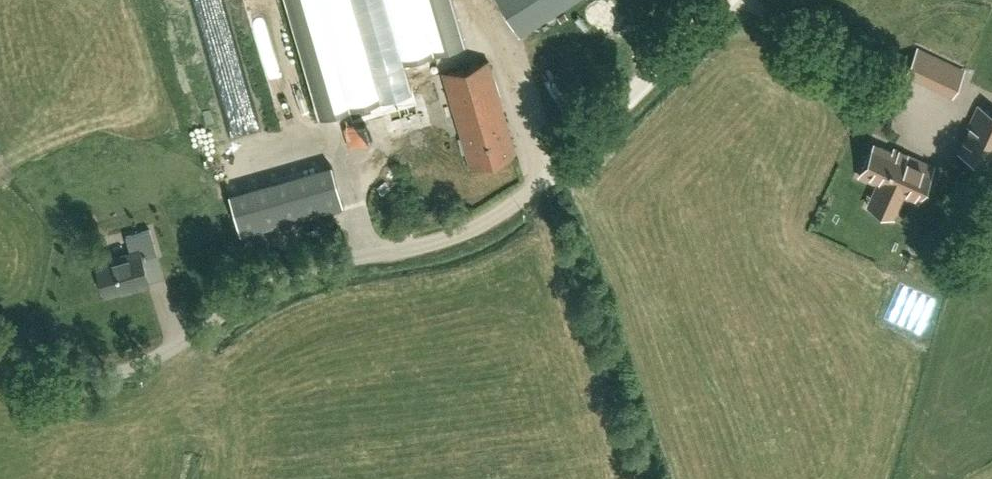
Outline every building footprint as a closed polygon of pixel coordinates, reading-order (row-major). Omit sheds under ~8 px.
[(575,0),(497,0),(519,35),(575,0)] [(568,23),(522,53),(538,77),(584,48),(568,23)] [(907,72),(919,78),(940,88),(952,94),(963,71),(951,66),(929,55),(918,50),(907,72)] [(375,66),(384,95),(411,87),(403,58),(375,66)] [(443,74),(456,119),(470,166),(515,153),(488,60),(443,74)] [(959,151),(988,165),(991,157),(991,113),(978,106),(968,127),(970,128),(959,151)] [(916,202),(922,189),(927,179),(933,166),(894,149),(892,152),(874,144),(859,176),(878,184),(873,195),(896,205),(901,195),(916,202)] [(245,232),(342,204),(331,166),(229,195),(240,233),(245,232)] [(141,258),(156,254),(149,229),(126,236),(131,253),(95,263),(104,295),(130,288),(131,291),(149,286),(141,258)]
